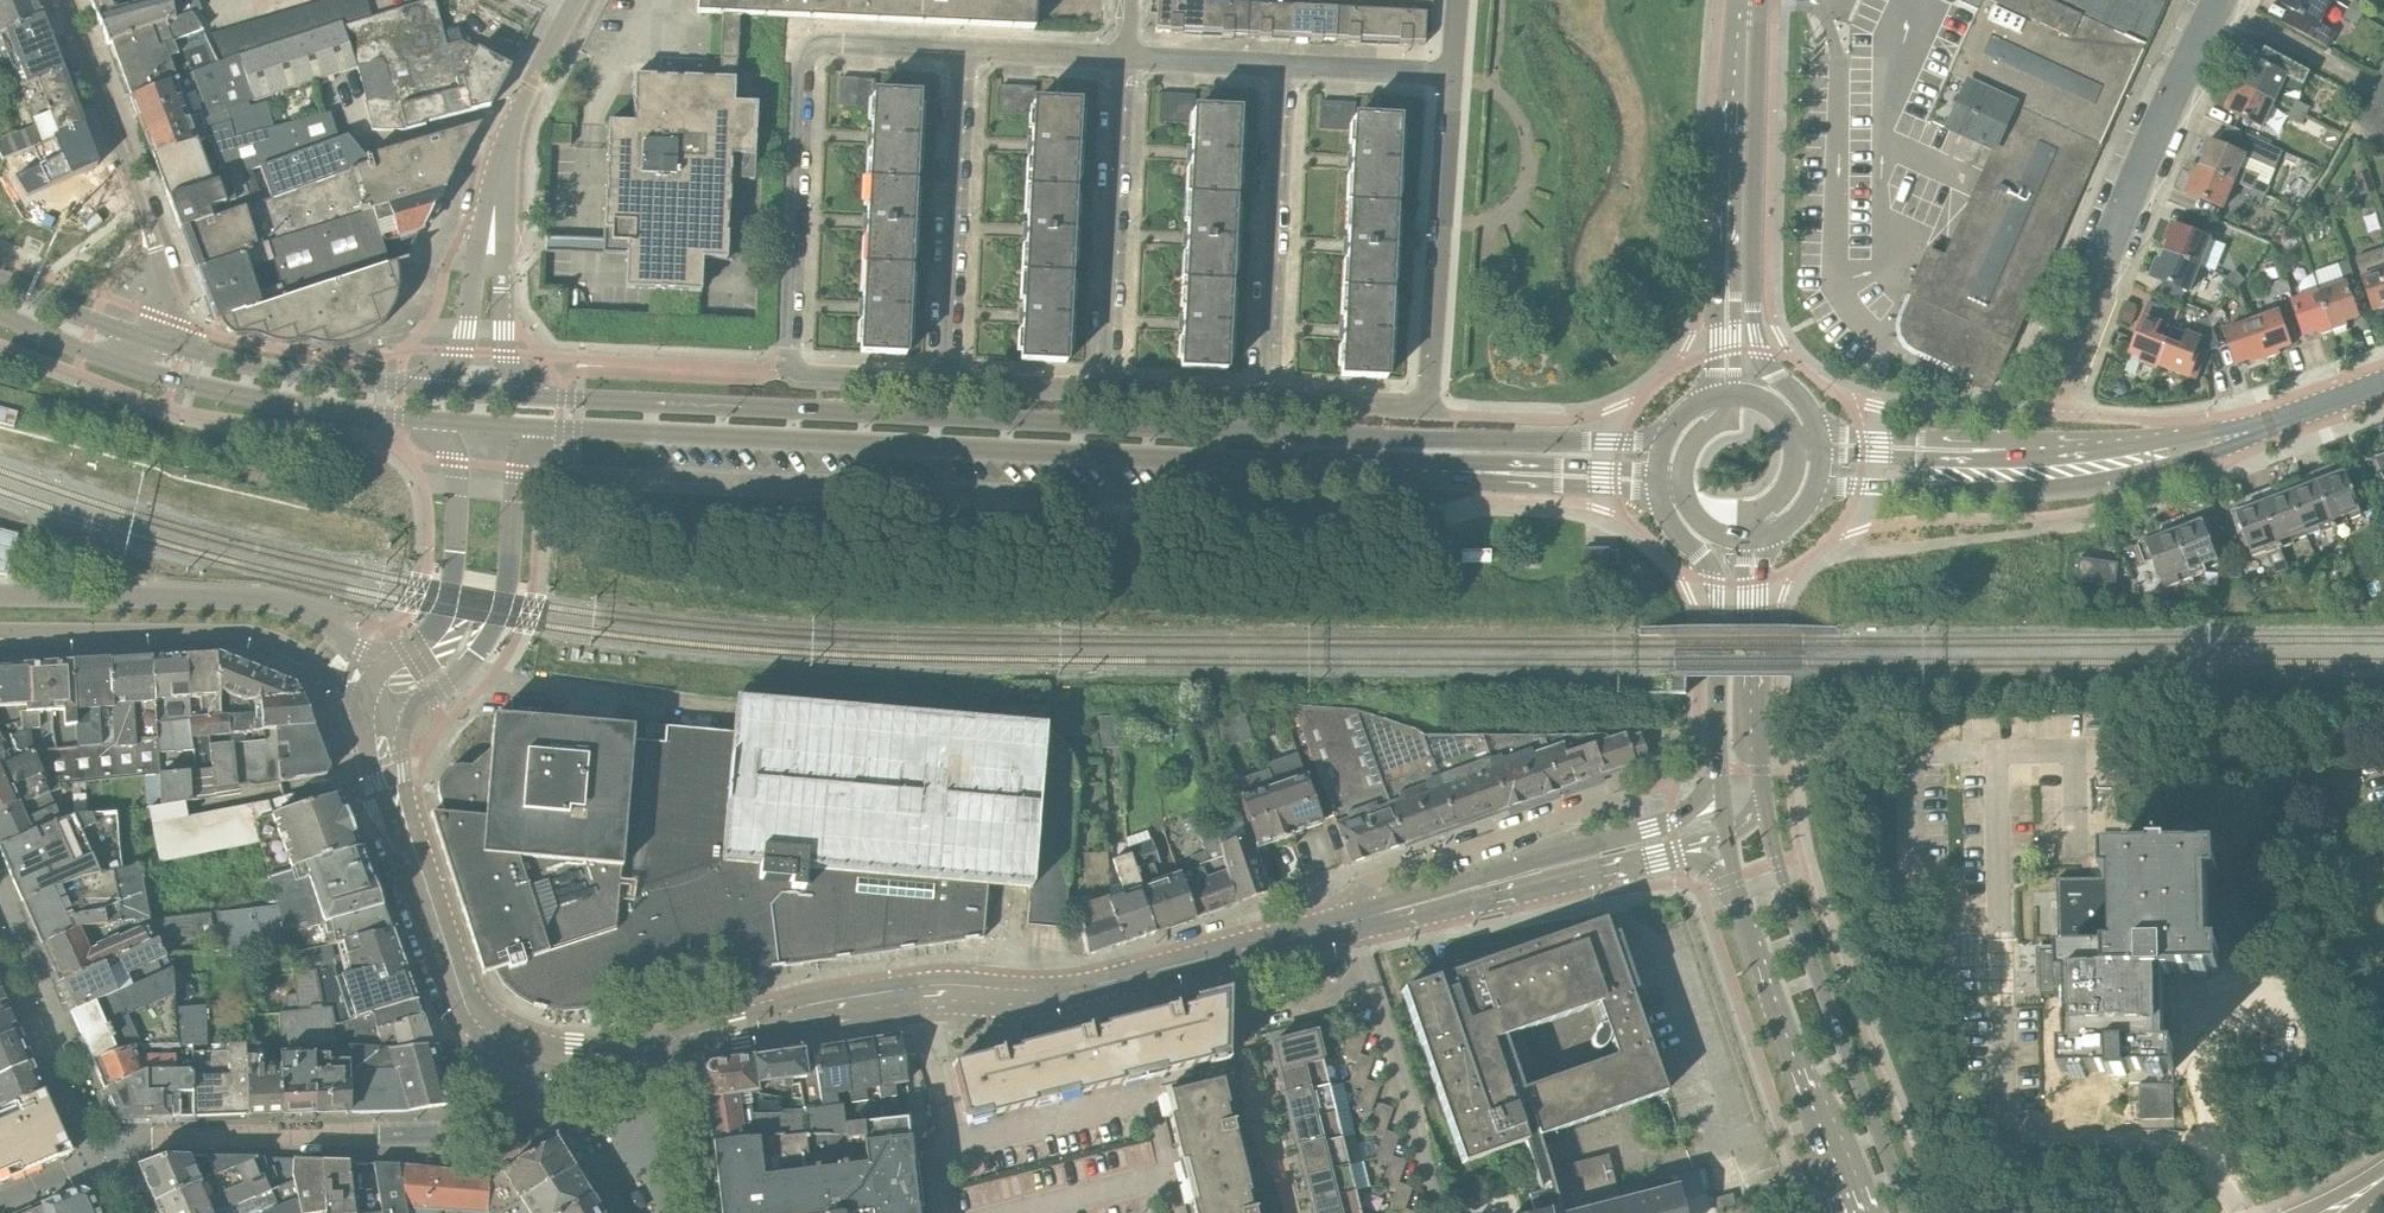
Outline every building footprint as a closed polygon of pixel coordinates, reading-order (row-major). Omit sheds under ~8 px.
[(41,15),(36,0),(0,0),(0,33),(41,15)] [(175,18),(170,5),(187,0),(89,0),(108,45),(111,44),(149,27),(175,18)] [(149,27),(111,44),(131,97),(218,63),(202,29),(191,14),(203,10),(198,0),(187,0),(170,5),(175,18),(149,27)] [(375,15),(370,0),(331,0),(211,38),(218,63),(239,56),(342,24),(343,25),(375,15)] [(353,54),(357,67),(373,129),(406,129),(426,124),(425,122),(491,107),(511,68),(478,50),(473,18),(461,21),(456,0),(423,0),(375,15),(343,25),(353,54)] [(722,14),(740,15),(1035,29),(1036,0),(698,0),(698,13),(722,14)] [(1201,35),(1203,1),(1178,0),(1158,0),(1157,32),(1169,33),(1169,35),(1181,35),(1181,33),(1201,35)] [(2053,0),(1962,0),(1980,8),(1953,69),(1968,75),(2019,99),(2018,104),(2104,143),(2148,44),(2053,0)] [(2148,44),(2168,0),(2053,0),(2148,44)] [(2284,5),(2290,9),(2282,23),(2327,48),(2335,34),(2319,25),(2333,0),(2287,0),(2284,5)] [(2354,0),(2350,8),(2364,14),(2368,7),(2354,0)] [(1203,1),(1201,35),(1221,36),(1221,38),(1232,38),(1233,36),(1244,37),(1246,4),(1203,1)] [(1246,4),(1244,37),(1255,37),(1254,39),(1270,40),(1271,38),(1290,39),(1292,6),(1246,4)] [(1292,6),(1290,39),(1310,40),(1310,43),(1321,43),(1321,41),(1334,42),(1336,9),(1292,6)] [(2364,14),(2350,8),(2345,18),(2359,25),(2364,14)] [(1379,44),(1381,11),(1336,9),(1334,42),(1347,42),(1347,45),(1359,45),(1359,43),(1379,44)] [(1426,14),(1381,11),(1379,44),(1399,45),(1399,47),(1410,48),(1410,46),(1424,46),(1426,14)] [(738,59),(740,15),(722,14),(719,78),(635,74),(632,123),(608,122),(602,248),(602,256),(627,257),(626,290),(701,293),(703,260),(728,261),(732,180),(756,181),(758,123),(761,123),(761,102),(741,101),(741,104),(735,104),(737,59),(738,59)] [(0,33),(0,64),(1,66),(11,62),(20,86),(62,70),(41,15),(0,33)] [(353,54),(343,25),(342,24),(239,56),(254,101),(357,67),(353,54)] [(2242,86),(2276,101),(2288,76),(2305,84),(2311,73),(2265,48),(2258,62),(2251,59),(2244,74),(2247,76),(2242,86)] [(142,126),(166,117),(168,125),(203,112),(226,105),(227,109),(247,102),(248,103),(254,101),(239,56),(218,63),(131,97),(142,126)] [(62,70),(20,86),(30,114),(72,98),(62,70)] [(1968,75),(1945,128),(1997,150),(1963,226),(2050,264),(2104,143),(2018,104),(2019,99),(1968,75)] [(857,106),(859,79),(842,78),(840,105),(857,106)] [(859,79),(857,106),(875,106),(875,93),(876,80),(859,79)] [(1018,114),(1019,87),(1002,86),(1001,113),(1018,114)] [(2276,101),(2242,86),(2237,97),(2234,95),(2227,110),(2264,127),(2276,101)] [(1019,87),(1018,114),(1035,114),(1036,102),(1036,88),(1019,87)] [(920,96),(875,93),(875,106),(871,182),(915,184),(920,96)] [(1178,120),(1179,95),(1162,94),(1161,120),(1178,120)] [(1179,95),(1178,120),(1195,121),(1195,109),(1196,96),(1179,95)] [(4,156),(83,126),(72,98),(30,114),(36,128),(8,139),(0,141),(0,150),(4,156)] [(2297,100),(2292,109),(2306,115),(2310,108),(2297,100)] [(236,137),(272,127),(265,102),(249,107),(248,103),(247,102),(227,109),(226,105),(203,112),(168,125),(166,117),(142,126),(152,154),(173,146),(175,149),(201,140),(202,143),(213,139),(209,130),(230,121),(236,137)] [(1080,104),(1036,102),(1035,114),(1031,189),(1075,192),(1080,104)] [(1338,128),(1339,103),(1322,102),(1321,127),(1338,128)] [(1339,103),(1338,128),(1355,129),(1356,117),(1356,104),(1339,103)] [(1239,111),(1195,109),(1195,121),(1191,196),(1235,200),(1239,111)] [(2306,115),(2292,109),(2288,117),(2301,124),(2306,115)] [(2370,134),(2383,147),(2383,111),(2370,134)] [(253,169),(261,166),(314,148),(305,117),(272,127),(236,137),(230,121),(209,130),(213,139),(202,143),(201,140),(175,149),(173,146),(152,154),(169,198),(253,169)] [(1400,119),(1356,117),(1355,129),(1351,204),(1396,208),(1400,119)] [(374,209),(447,186),(481,125),(367,158),(369,164),(272,198),(264,200),(254,204),(267,244),(374,209)] [(4,156),(25,192),(97,166),(83,126),(4,156)] [(2252,188),(2268,194),(2271,187),(2258,181),(2259,176),(2240,169),(2246,156),(2275,169),(2284,151),(2254,137),(2228,126),(2220,145),(2208,140),(2202,155),(2206,157),(2201,168),(2235,182),(2252,188)] [(272,198),(369,164),(367,158),(350,136),(314,148),(261,166),(272,198)] [(2235,182),(2201,168),(2197,178),(2194,176),(2187,192),(2224,208),(2235,182)] [(180,229),(254,204),(264,200),(253,169),(169,198),(180,229)] [(2362,196),(2375,193),(2370,173),(2357,176),(2362,196)] [(871,182),(868,229),(866,267),(911,270),(915,184),(871,182)] [(447,186),(374,209),(385,241),(423,229),(447,186)] [(2268,194),(2252,188),(2248,198),(2263,204),(2268,194)] [(1031,189),(1029,237),(1027,274),(1071,276),(1075,192),(1031,189)] [(1235,200),(1191,196),(1186,281),(1231,284),(1235,200)] [(196,271),(252,252),(252,249),(267,244),(254,204),(180,229),(196,271)] [(1347,289),(1391,292),(1396,208),(1351,204),(1347,289)] [(391,265),(384,241),(374,209),(267,244),(273,261),(286,299),(391,265)] [(2207,218),(2192,212),(2187,225),(2202,231),(2207,218)] [(2170,241),(2166,252),(2200,266),(2211,240),(2173,225),(2167,240),(2170,241)] [(2050,264),(1963,226),(1949,257),(1931,250),(1921,273),(1911,294),(1917,297),(1908,316),(1906,324),(1906,329),(1907,335),(1909,339),(1912,344),(1917,348),(1921,350),(1978,376),(1977,378),(1977,382),(1978,384),(1980,387),(1984,390),(1988,390),(1991,390),(1993,389),(1996,386),(2050,264)] [(254,280),(250,269),(273,261),(267,244),(252,249),(252,252),(196,271),(205,296),(254,280)] [(2383,309),(2383,247),(2356,257),(2375,312),(2383,309)] [(2200,266),(2166,252),(2162,261),(2159,260),(2152,277),(2190,292),(2200,266)] [(231,318),(220,322),(222,325),(222,326),(224,329),(226,331),(229,333),(231,335),(234,336),(237,337),(239,337),(242,337),(248,336),(251,337),(255,337),(258,338),(264,341),(277,344),(284,345),(295,345),(306,344),(325,347),(330,348),(341,347),(347,346),(352,345),(362,341),(371,336),(380,329),(383,326),(386,321),(389,318),(392,310),(395,302),(398,293),(399,288),(400,283),(399,274),(397,265),(408,261),(409,259),(391,265),(286,299),(263,307),(231,317),(231,318)] [(2228,276),(2239,286),(2254,272),(2244,261),(2228,276)] [(2320,292),(2334,332),(2348,327),(2347,322),(2359,318),(2347,284),(2357,280),(2354,270),(2352,271),(2349,261),(2339,264),(2346,284),(2320,292)] [(911,270),(866,267),(862,353),(906,355),(911,270)] [(1071,276),(1027,274),(1023,360),(1067,362),(1071,276)] [(2239,286),(2228,276),(2223,282),(2232,292),(2239,286)] [(2277,282),(2281,295),(2291,292),(2287,279),(2277,282)] [(254,280),(205,296),(215,324),(220,322),(231,318),(231,317),(263,307),(254,280)] [(1231,284),(1186,281),(1182,367),(1226,369),(1231,284)] [(2281,295),(2277,282),(2268,285),(2272,297),(2281,295)] [(1342,375),(1387,377),(1391,292),(1347,289),(1342,375)] [(2334,332),(2320,292),(2293,302),(2305,337),(2318,332),(2319,337),(2334,332)] [(2158,370),(2159,366),(2172,335),(2160,330),(2168,308),(2150,301),(2132,355),(2143,359),(2141,364),(2158,370)] [(2136,310),(2127,306),(2121,322),(2130,325),(2136,310)] [(2215,327),(2227,314),(2219,307),(2210,317),(2215,327)] [(2252,322),(2265,362),(2281,356),(2279,351),(2291,347),(2279,313),(2252,322)] [(2265,362),(2252,322),(2225,331),(2237,366),(2250,361),(2252,366),(2265,362)] [(2172,335),(2159,366),(2191,378),(2191,377),(2199,380),(2205,364),(2197,361),(2200,355),(2196,353),(2201,339),(2189,334),(2191,329),(2177,324),(2173,335),(2172,335)] [(2200,335),(2201,339),(2207,353),(2221,348),(2212,324),(2201,328),(2200,335)] [(2123,356),(2127,345),(2116,341),(2112,352),(2123,356)] [(14,427),(18,412),(0,407),(0,423),(14,427)] [(2324,466),(2312,470),(2335,528),(2349,522),(2348,519),(2360,515),(2344,473),(2329,479),(2324,466)] [(2335,528),(2312,470),(2302,474),(2307,488),(2290,494),(2306,535),(2320,530),(2321,533),(2335,528)] [(2306,535),(2290,494),(2276,499),(2271,487),(2259,491),(2280,549),(2294,543),(2293,540),(2306,535)] [(2280,549),(2259,491),(2245,497),(2250,509),(2237,514),(2253,556),(2266,551),(2267,554),(2280,549)] [(2187,515),(2170,521),(2191,576),(2205,571),(2204,568),(2218,563),(2202,521),(2191,525),(2187,515)] [(2191,576),(2170,521),(2157,526),(2161,536),(2138,545),(2144,562),(2152,559),(2163,587),(2191,576)] [(19,534),(0,529),(0,574),(7,575),(19,534)] [(2275,575),(2288,570),(2280,549),(2267,554),(2275,575)] [(1620,566),(1620,551),(1610,551),(1608,550),(1586,550),(1585,551),(1585,567),(1608,567),(1610,566),(1620,566)] [(2116,587),(2119,563),(2080,558),(2076,581),(2116,587)] [(2361,595),(2351,599),(2355,611),(2365,607),(2361,595)] [(209,745),(232,744),(230,715),(223,716),(220,653),(188,655),(192,713),(194,713),(195,719),(190,720),(191,738),(194,738),(194,750),(196,771),(211,769),(209,745)] [(220,653),(223,716),(230,715),(232,715),(249,713),(249,700),(304,696),(297,685),(220,653)] [(194,713),(192,713),(188,655),(155,657),(161,752),(194,750),(194,738),(191,738),(190,720),(195,719),(194,713)] [(57,749),(34,751),(49,785),(146,776),(162,774),(161,752),(155,657),(112,660),(115,726),(116,746),(78,748),(57,749)] [(116,746),(115,726),(112,660),(74,662),(78,748),(116,746)] [(50,664),(53,709),(55,726),(57,749),(78,748),(74,662),(50,664)] [(21,698),(21,720),(22,732),(29,729),(34,751),(57,749),(55,726),(53,709),(50,664),(24,665),(26,697),(21,698)] [(2,718),(4,726),(14,721),(21,720),(21,698),(26,697),(24,665),(0,667),(0,713),(2,718)] [(265,730),(315,726),(304,696),(249,700),(249,713),(232,715),(234,744),(234,747),(266,743),(265,730)] [(614,954),(611,1002),(737,961),(739,970),(740,973),(984,938),(989,885),(996,886),(1031,889),(1028,924),(1046,926),(1064,928),(1077,787),(1077,778),(1075,770),(1072,759),(1066,750),(1063,745),(1055,738),(1046,732),(1046,726),(1048,707),(998,707),(997,722),(736,699),(733,733),(666,727),(664,743),(633,740),(614,954)] [(1254,704),(1244,707),(1248,718),(1258,715),(1254,704)] [(1406,843),(1354,709),(1295,704),(1351,863),(1406,844),(1406,843)] [(1241,713),(1239,706),(1209,716),(1221,750),(1252,740),(1243,713),(1241,713)] [(611,1002),(614,954),(633,740),(634,729),(539,720),(540,711),(512,709),(511,718),(494,717),(492,750),(471,767),(466,766),(461,766),(452,769),(445,773),(440,780),(438,787),(438,795),(445,815),(431,814),(432,819),(452,879),(453,881),(483,975),(495,971),(504,986),(517,997),(532,1005),(548,1010),(565,1012),(582,1010),(599,1006),(611,1002)] [(1504,808),(1478,734),(1455,733),(1424,732),(1424,730),(1355,709),(1354,709),(1406,843),(1504,808)] [(209,745),(211,769),(211,788),(247,783),(256,785),(324,775),(329,765),(315,726),(265,730),(266,743),(234,747),(234,744),(232,744),(209,745)] [(34,751),(29,729),(22,732),(3,740),(0,732),(0,766),(34,751)] [(1607,733),(1540,734),(1558,788),(1648,758),(1640,732),(1626,737),(1625,732),(1607,738),(1607,733)] [(1536,798),(1513,734),(1478,734),(1504,808),(1505,809),(1536,798)] [(1558,790),(1558,788),(1540,734),(1513,734),(1536,798),(1558,790)] [(49,785),(34,751),(0,766),(0,810),(20,801),(50,792),(51,791),(49,785)] [(1273,785),(1274,784),(1292,833),(1322,822),(1298,753),(1266,764),(1273,785)] [(148,808),(149,808),(185,802),(191,801),(189,771),(162,774),(146,776),(148,808)] [(1274,784),(1273,785),(1255,791),(1250,775),(1235,780),(1258,847),(1292,835),(1292,833),(1274,784)] [(185,802),(149,808),(159,862),(261,842),(270,875),(302,868),(318,863),(362,848),(338,787),(293,793),(269,801),(188,818),(185,802)] [(0,810),(0,846),(19,838),(62,820),(50,792),(20,801),(0,810)] [(0,846),(0,852),(9,873),(61,850),(120,839),(117,812),(73,815),(62,820),(19,838),(0,846)] [(1237,903),(1226,870),(1218,832),(1212,818),(1201,822),(1203,828),(1199,830),(1206,850),(1191,856),(1193,861),(1176,867),(1180,877),(1194,919),(1237,903)] [(1226,870),(1237,903),(1269,892),(1249,834),(1230,842),(1225,829),(1218,832),(1226,870)] [(61,850),(9,873),(21,900),(78,876),(122,869),(120,839),(61,850)] [(1194,919),(1180,877),(1161,883),(1153,861),(1159,859),(1153,841),(1128,850),(1129,854),(1140,886),(1136,888),(1153,934),(1194,919)] [(270,875),(277,905),(283,930),(318,926),(384,907),(362,848),(318,863),(302,868),(270,875)] [(2057,952),(2040,952),(2041,981),(2041,995),(2075,994),(2075,1047),(2062,1048),(2062,1073),(2116,1072),(2116,1076),(2128,1076),(2128,1071),(2158,1071),(2158,1085),(2140,1085),(2141,1121),(2175,1120),(2174,1046),(2160,1046),(2159,974),(2219,974),(2218,949),(2204,949),(2203,877),(2217,877),(2217,853),(2170,854),(2170,848),(2158,848),(2158,854),(2104,855),(2105,879),(2056,880),(2057,952)] [(1126,944),(1111,898),(1108,852),(1089,853),(1091,895),(1094,905),(1077,909),(1087,955),(1087,957),(1126,944)] [(1140,886),(1129,854),(1117,858),(1115,859),(1114,861),(1114,863),(1125,894),(1111,898),(1126,944),(1153,934),(1136,888),(1140,886)] [(78,876),(21,900),(40,943),(86,922),(86,927),(148,919),(140,866),(122,869),(78,876)] [(283,930),(277,905),(217,912),(226,952),(291,954),(292,954),(393,931),(384,907),(318,926),(283,930)] [(86,922),(40,943),(57,981),(158,940),(214,934),(211,912),(148,919),(86,927),(86,922)] [(1448,975),(1437,979),(1403,992),(1409,1008),(1464,1164),(1524,1143),(1525,1142),(1533,1169),(1549,1165),(1540,1137),(1667,1092),(1661,1078),(1610,934),(1605,918),(1448,975)] [(393,931),(292,954),(296,972),(338,965),(340,976),(382,965),(386,979),(408,973),(393,931)] [(70,1011),(172,968),(165,957),(158,940),(57,981),(70,1011)] [(338,965),(296,972),(293,973),(296,994),(285,996),(287,1012),(279,1013),(280,1043),(320,1045),(349,1045),(368,1044),(367,1040),(363,1028),(340,1034),(337,1023),(417,1001),(408,973),(386,979),(382,965),(340,976),(338,965)] [(172,968),(70,1011),(92,1059),(106,1052),(125,1048),(192,1046),(207,1045),(206,1005),(176,1008),(172,968)] [(8,1008),(0,989),(0,1012),(8,1008)] [(1226,995),(953,1063),(967,1116),(989,1111),(990,1116),(1036,1104),(1034,1099),(1076,1089),(1077,1094),(1123,1082),(1122,1077),(1163,1067),(1164,1072),(1210,1060),(1209,1056),(1225,1052),(1226,995)] [(395,1020),(422,1015),(417,1001),(337,1023),(340,1034),(363,1028),(367,1040),(382,1037),(384,1040),(400,1038),(395,1020)] [(19,1032),(8,1008),(0,1012),(0,1041),(19,1032)] [(368,1044),(431,1044),(422,1015),(395,1020),(400,1038),(384,1040),(382,1037),(367,1040),(368,1044)] [(1278,1071),(1322,1059),(1313,1022),(1290,1027),(1293,1039),(1272,1044),(1278,1071)] [(1344,1055),(1358,1060),(1360,1053),(1368,1032),(1353,1027),(1344,1055)] [(32,1063),(19,1032),(0,1041),(0,1077),(32,1063)] [(871,1041),(877,1086),(878,1086),(881,1109),(897,1107),(895,1084),(906,1083),(901,1036),(871,1041)] [(843,1045),(849,1089),(852,1112),(868,1110),(865,1087),(877,1086),(871,1041),(843,1045)] [(245,1044),(247,1115),(282,1113),(280,1043),(245,1044)] [(280,1043),(282,1113),(317,1112),(320,1045),(280,1043)] [(193,1054),(192,1072),(191,1117),(247,1115),(245,1044),(229,1044),(229,1053),(193,1054)] [(349,1045),(350,1070),(355,1070),(355,1113),(407,1113),(407,1111),(449,1106),(431,1044),(368,1044),(349,1045)] [(320,1045),(317,1112),(351,1111),(350,1070),(349,1045),(320,1045)] [(821,1102),(821,1109),(838,1106),(836,1091),(849,1089),(843,1045),(812,1050),(821,1102)] [(192,1072),(193,1054),(192,1046),(125,1048),(106,1052),(92,1059),(105,1089),(144,1073),(192,1072)] [(752,1059),(756,1085),(791,1080),(792,1086),(799,1085),(801,1101),(802,1109),(805,1108),(805,1111),(821,1109),(821,1102),(812,1050),(752,1059)] [(1350,1082),(1364,1086),(1367,1079),(1374,1058),(1360,1053),(1358,1060),(1350,1082)] [(793,1099),(792,1086),(791,1080),(756,1085),(752,1059),(710,1065),(701,1077),(705,1100),(748,1094),(754,1093),(757,1093),(793,1099)] [(1329,1086),(1322,1059),(1278,1071),(1285,1097),(1329,1086)] [(45,1091),(32,1063),(0,1077),(0,1107),(1,1111),(45,1091)] [(191,1117),(192,1072),(144,1073),(105,1089),(115,1112),(125,1118),(191,1117)] [(1381,1084),(1367,1079),(1364,1086),(1357,1107),(1371,1112),(1381,1084)] [(1169,1093),(1175,1114),(1170,1116),(1181,1162),(1186,1160),(1197,1201),(1192,1203),(1194,1212),(1256,1212),(1223,1080),(1169,1093)] [(1329,1086),(1285,1097),(1292,1123),(1336,1113),(1329,1086)] [(1,1111),(0,1107),(0,1184),(73,1153),(45,1091),(1,1111)] [(802,1109),(801,1101),(793,1099),(757,1093),(754,1093),(748,1094),(705,1100),(713,1144),(725,1144),(725,1142),(748,1140),(748,1142),(764,1140),(764,1138),(806,1132),(843,1133),(842,1126),(845,1126),(842,1106),(838,1106),(821,1109),(805,1111),(805,1108),(802,1109)] [(1369,1132),(1383,1136),(1384,1136),(1386,1130),(1393,1108),(1379,1103),(1369,1132)] [(1336,1113),(1292,1123),(1298,1149),(1342,1138),(1336,1113)] [(713,1144),(712,1144),(713,1160),(712,1160),(714,1184),(716,1184),(719,1212),(921,1212),(912,1138),(911,1138),(909,1119),(845,1126),(842,1126),(843,1133),(806,1132),(764,1138),(764,1140),(748,1142),(748,1140),(725,1142),(725,1144),(713,1144)] [(1342,1138),(1298,1149),(1305,1176),(1349,1165),(1342,1138)] [(407,1207),(463,1211),(484,1212),(497,1212),(495,1208),(504,1203),(505,1205),(574,1168),(555,1139),(520,1161),(496,1175),(398,1165),(407,1207)] [(1383,1184),(1397,1188),(1399,1182),(1406,1160),(1393,1155),(1390,1163),(1383,1184)] [(1676,1191),(1621,1205),(1618,1191),(1608,1156),(1585,1162),(1551,1170),(1549,1165),(1533,1169),(1540,1191),(1529,1195),(1535,1212),(1681,1212),(1676,1191)] [(169,1197),(211,1179),(257,1158),(168,1158),(138,1166),(154,1203),(169,1197)] [(277,1188),(264,1159),(257,1158),(211,1179),(169,1197),(154,1203),(159,1212),(221,1212),(273,1190),(277,1188)] [(264,1159),(277,1188),(298,1179),(295,1160),(264,1159)] [(328,1207),(324,1161),(295,1160),(298,1179),(304,1211),(328,1207)] [(324,1161),(328,1207),(328,1212),(355,1212),(348,1161),(324,1161)] [(348,1161),(355,1212),(382,1212),(373,1163),(348,1161)] [(376,1179),(382,1212),(409,1212),(407,1207),(398,1165),(373,1163),(376,1179)] [(1349,1165),(1305,1176),(1311,1202),(1355,1191),(1349,1165)] [(594,1200),(574,1168),(505,1205),(504,1203),(495,1208),(497,1212),(570,1212),(594,1200)] [(277,1188),(273,1190),(221,1212),(300,1212),(304,1211),(298,1179),(277,1188)] [(1398,1212),(1404,1212),(1405,1208),(1413,1187),(1399,1182),(1397,1188),(1389,1210),(1398,1212)] [(91,1195),(81,1191),(27,1212),(99,1212),(91,1195)] [(1311,1202),(1314,1212),(1361,1212),(1355,1191),(1311,1202)] [(1733,1193),(1713,1198),(1716,1210),(1736,1205),(1733,1193)] [(594,1200),(570,1212),(601,1212),(594,1200)]
